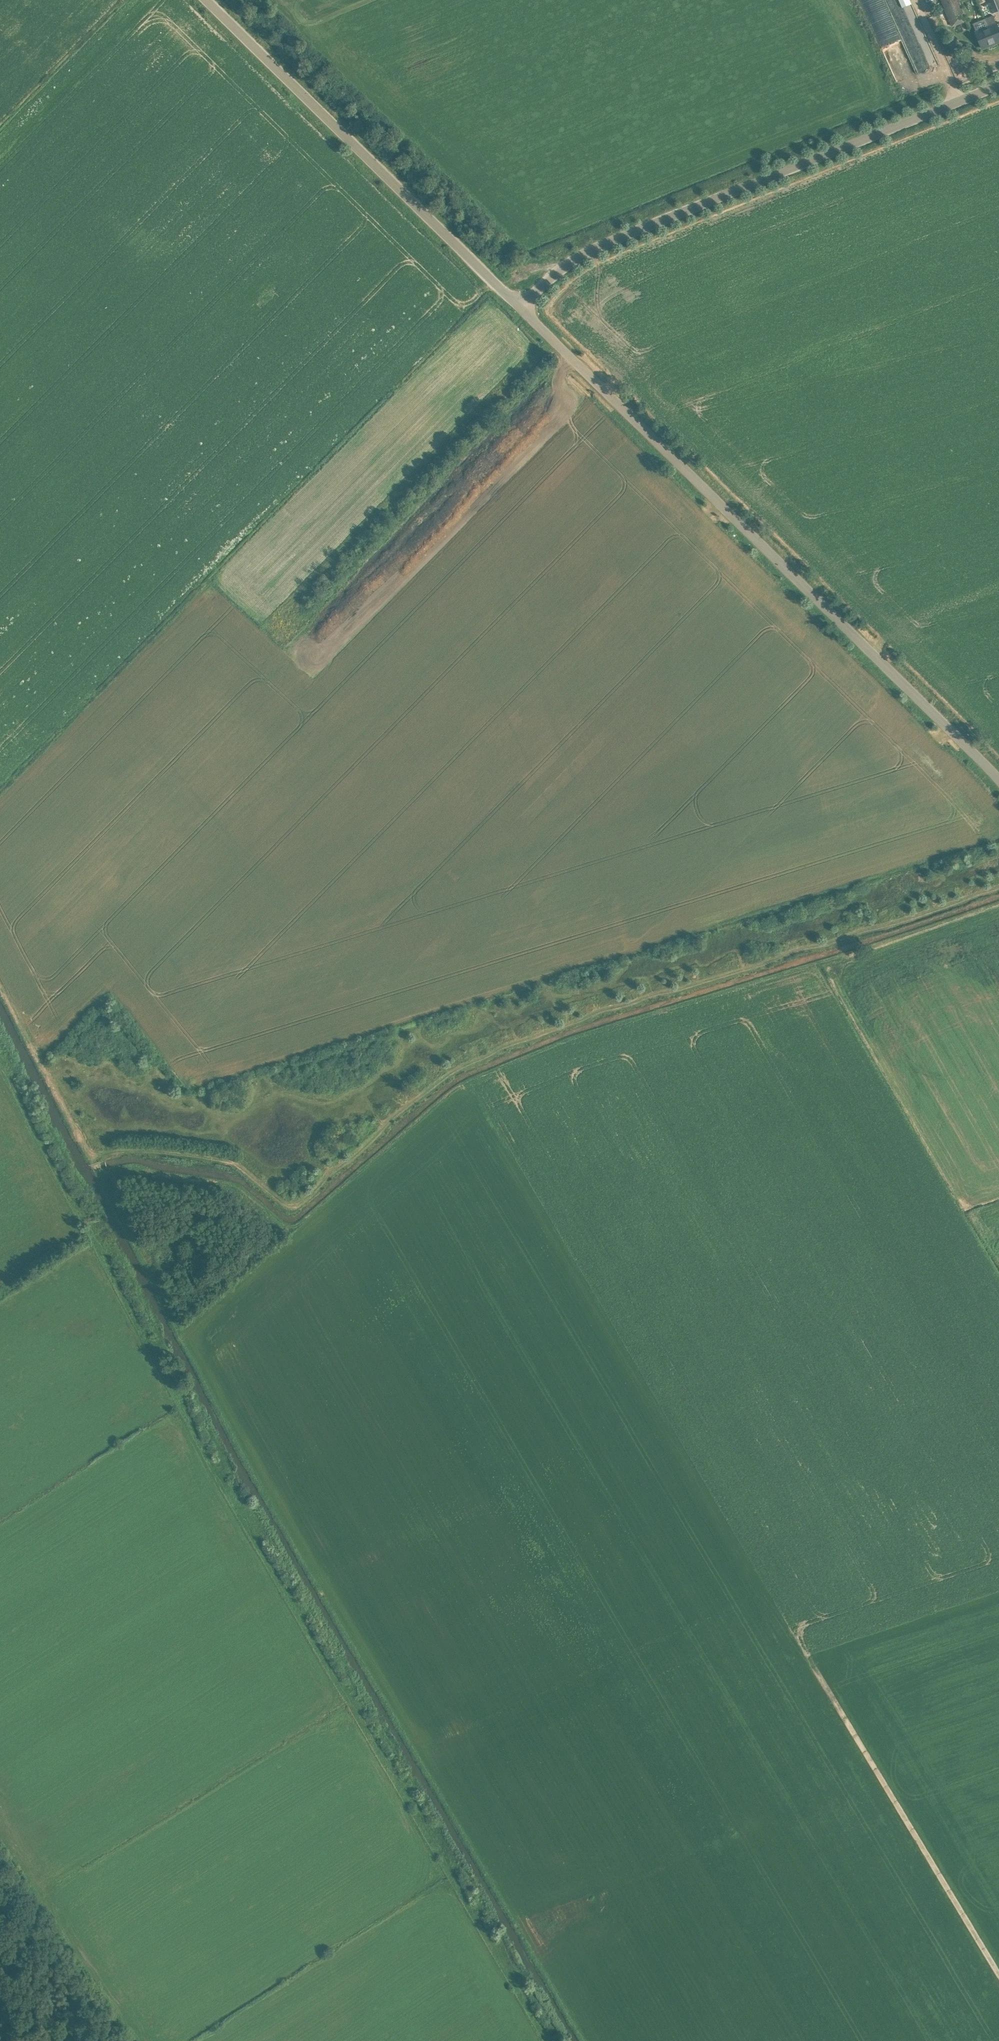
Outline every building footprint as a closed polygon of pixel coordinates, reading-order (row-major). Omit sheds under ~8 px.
[(916,66),(935,58),(909,0),(887,0),(916,66)] [(950,21),(964,15),(958,1),(958,0),(941,0),(950,21)] [(994,15),(986,18),(990,27),(976,32),(983,48),(992,44),(992,43),(998,41),(998,29),(994,15)] [(898,81),(903,93),(920,86),(915,74),(898,81)]
